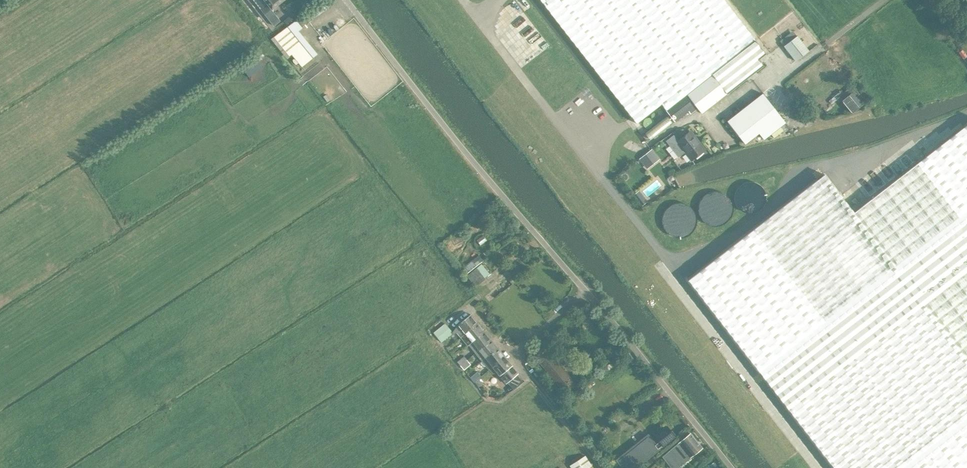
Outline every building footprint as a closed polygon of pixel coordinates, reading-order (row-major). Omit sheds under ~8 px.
[(268,3),(261,9),(265,14),(274,26),(280,21),(271,9),(272,8),(272,9),(283,0),(265,0),(268,3)] [(628,112),(636,124),(661,104),(666,110),(712,74),(756,41),(724,0),(539,0),(628,112)] [(287,24),(293,19),(290,16),(284,20),(287,24)] [(296,21),(273,37),(289,57),(291,55),(301,68),(317,55),(298,32),(302,29),(296,21)] [(947,37),(953,45),(959,40),(960,41),(966,37),(958,28),(947,37)] [(782,40),(786,44),(796,35),(793,31),(782,40)] [(797,35),(783,46),(785,48),(795,61),(809,51),(797,35)] [(756,41),(666,110),(675,122),(689,111),(691,114),(698,108),(702,114),(726,95),(764,65),(759,59),(766,53),(756,41)] [(259,57),(244,63),(249,75),(263,68),(259,57)] [(852,113),(863,104),(856,96),(859,94),(852,85),(838,97),(852,113)] [(763,93),(727,121),(745,144),(759,133),(764,139),(785,122),(763,93)] [(668,116),(646,131),(650,137),(672,122),(668,116)] [(689,280),(835,467),(966,467),(966,125),(854,212),(825,174),(689,280)] [(673,134),(666,140),(678,157),(685,152),(692,160),(705,150),(690,131),(678,141),(673,134)] [(647,167),(661,158),(654,147),(640,157),(647,167)] [(743,192),(748,209),(764,204),(759,187),(743,192)] [(641,204),(647,201),(642,189),(635,192),(641,204)] [(467,273),(478,264),(475,261),(474,262),(472,260),(467,263),(466,265),(465,263),(463,265),(464,266),(462,268),(467,273)] [(467,276),(475,286),(485,279),(477,268),(467,276)] [(509,280),(506,276),(497,284),(503,291),(517,280),(515,276),(509,280)] [(434,332),(442,342),(453,333),(454,334),(456,332),(459,335),(476,321),(471,314),(458,324),(452,332),(445,323),(434,332)] [(476,321),(459,335),(467,345),(484,331),(476,321)] [(484,331),(467,345),(468,345),(475,353),(491,339),(484,331)] [(491,339),(475,353),(481,361),(498,348),(491,339)] [(498,348),(481,361),(488,369),(490,368),(505,356),(498,348)] [(464,356),(457,361),(460,365),(466,360),(467,359),(464,356)] [(518,373),(512,365),(505,356),(490,368),(490,369),(480,377),(483,381),(486,381),(489,377),(490,376),(492,373),(493,373),(495,371),(499,376),(499,375),(506,383),(518,373)] [(618,357),(604,368),(609,375),(623,365),(618,357)] [(466,360),(460,365),(463,369),(470,364),(466,360)] [(481,376),(477,371),(470,377),(474,382),(481,376)] [(582,386),(585,390),(595,383),(591,378),(582,386)] [(620,411),(613,417),(616,422),(624,416),(620,411)] [(669,424),(656,434),(661,440),(658,442),(661,446),(664,444),(665,445),(678,434),(669,424)] [(658,442),(650,432),(617,458),(626,467),(636,467),(662,447),(661,446),(658,442)] [(702,448),(690,433),(668,451),(675,459),(685,451),(690,458),(702,448)] [(572,467),(593,467),(585,455),(570,465),(572,467)] [(710,464),(713,467),(723,467),(717,460),(710,464)]
